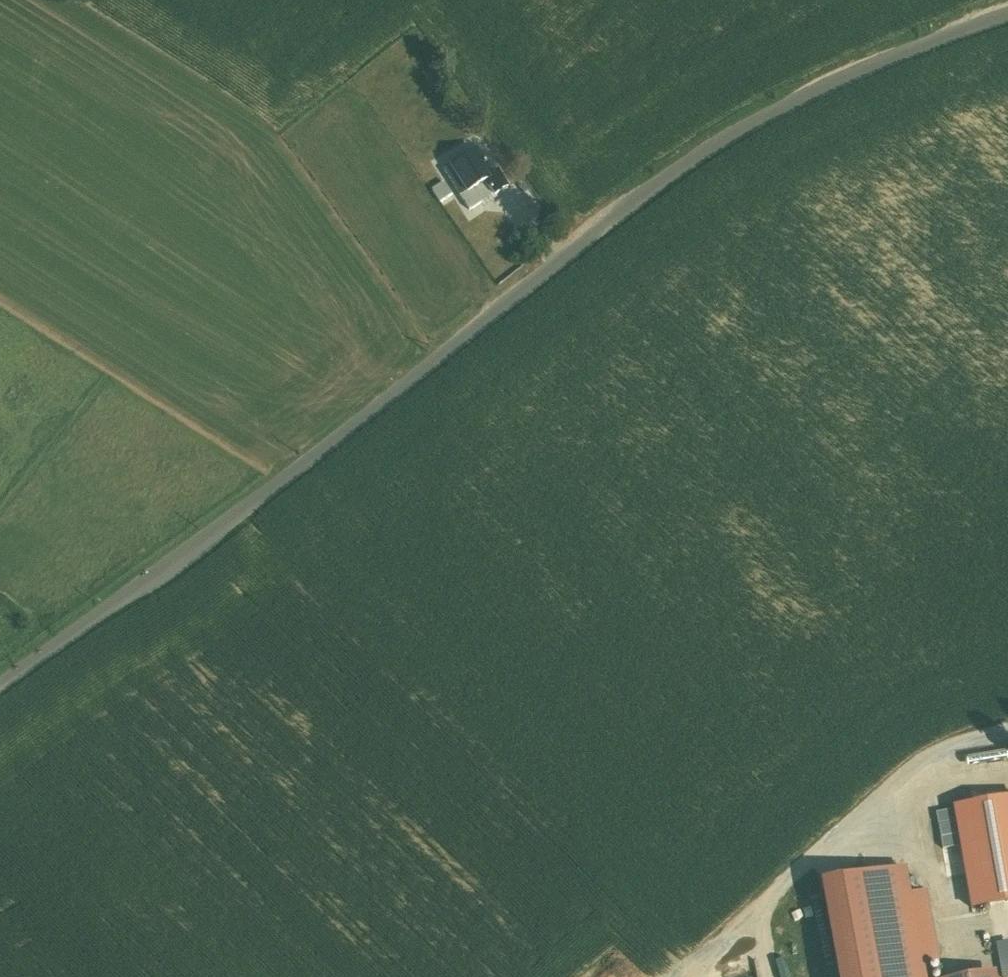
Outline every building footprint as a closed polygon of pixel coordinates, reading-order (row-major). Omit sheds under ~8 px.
[(476,151),(451,167),(466,191),(467,192),(471,190),(484,183),(493,178),(492,177),(476,151)] [(498,173),(492,177),(493,178),(484,183),(493,193),(495,195),(507,187),(498,173)] [(442,201),(453,194),(446,182),(435,189),(442,201)] [(493,193),(484,183),(471,190),(479,203),(481,202),(483,205),(487,201),(485,198),(493,193)] [(479,203),(471,190),(467,192),(466,191),(460,195),(470,209),(479,203)] [(952,806),(971,909),(1007,903),(1007,792),(952,806)] [(907,870),(842,882),(859,976),(926,976),(907,870)] [(1000,976),(1007,976),(1007,940),(997,941),(1000,976)]
